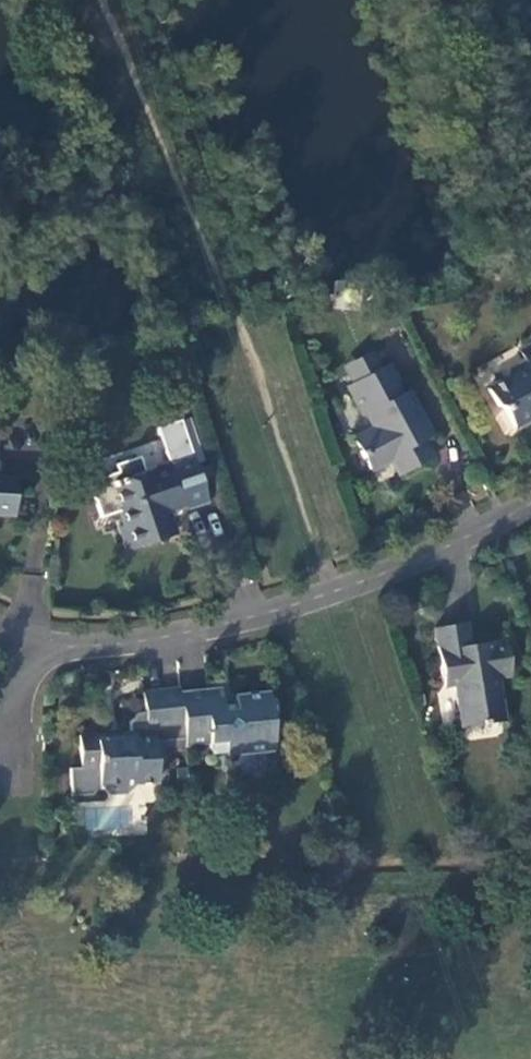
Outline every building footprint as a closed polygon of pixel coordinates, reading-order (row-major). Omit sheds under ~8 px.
[(519,351),(525,362),(511,371),(508,378),(487,389),(496,406),(503,408),(514,428),(530,418),(530,344),(519,351)] [(344,366),(353,383),(380,369),(371,352),(344,366)] [(380,369),(353,383),(348,386),(364,416),(367,414),(375,429),(354,441),(369,469),(391,457),(400,475),(423,462),(411,441),(419,436),(422,441),(423,441),(433,435),(408,390),(405,392),(390,364),(380,369)] [(190,419),(181,421),(195,464),(204,461),(190,419)] [(166,513),(171,504),(182,500),(184,508),(207,500),(195,464),(181,421),(180,420),(157,429),(168,463),(144,471),(139,456),(114,464),(117,472),(88,482),(100,518),(121,510),(126,524),(117,527),(126,552),(161,541),(170,523),(167,514),(166,513)] [(419,436),(411,441),(423,462),(432,458),(423,441),(422,441),(419,436)] [(15,516),(17,477),(1,476),(1,479),(0,479),(0,515),(15,516)] [(174,536),(170,523),(161,541),(174,536)] [(466,623),(433,628),(443,686),(454,685),(461,728),(504,721),(496,678),(510,675),(504,640),(470,646),(466,623)] [(276,713),(274,701),(275,700),(274,699),(273,698),(273,697),(272,697),(271,697),(271,696),(270,696),(269,696),(268,690),(235,694),(236,704),(223,705),(220,687),(179,691),(184,738),(185,744),(185,747),(210,744),(210,753),(226,751),(226,755),(274,750),(270,714),(276,713)] [(184,738),(179,691),(179,689),(142,693),(144,712),(137,712),(129,722),(129,732),(122,733),(122,739),(110,740),(104,734),(78,735),(80,767),(69,768),(70,795),(91,794),(98,786),(107,794),(126,792),(135,783),(156,782),(154,741),(184,738)] [(170,766),(169,746),(185,744),(184,738),(154,741),(156,782),(167,782),(166,766),(170,766)]
